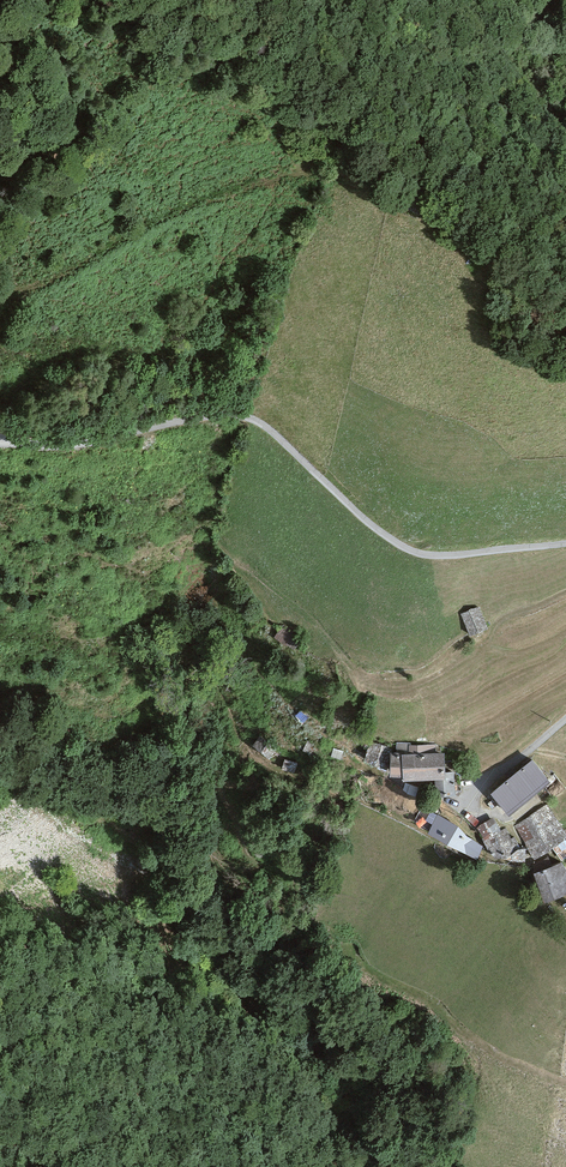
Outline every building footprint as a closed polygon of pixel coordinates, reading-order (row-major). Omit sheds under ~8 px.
[(477,612),(457,619),(466,642),(486,635),(477,612)] [(303,646),(284,630),(272,645),(291,660),(303,646)] [(277,749),(259,736),(253,745),(270,758),(277,749)] [(315,751),(319,744),(309,737),(304,744),(315,751)] [(398,752),(410,752),(410,741),(398,742),(398,752)] [(381,759),(391,759),(391,754),(370,745),(359,765),(381,775),(381,759)] [(391,759),(381,759),(381,775),(381,783),(393,783),(393,787),(416,787),(437,787),(438,759),(391,759)] [(297,763),(285,760),(283,768),(295,771),(297,763)] [(545,786),(526,764),(486,797),(505,820),(545,786)] [(512,829),(530,863),(565,839),(545,807),(512,829)] [(478,849),(423,812),(414,834),(438,851),(472,863),(478,849)] [(492,818),(470,830),(489,864),(521,866),(522,852),(509,827),(499,832),(492,818)] [(539,873),(547,904),(565,895),(565,873),(560,864),(539,873)]
